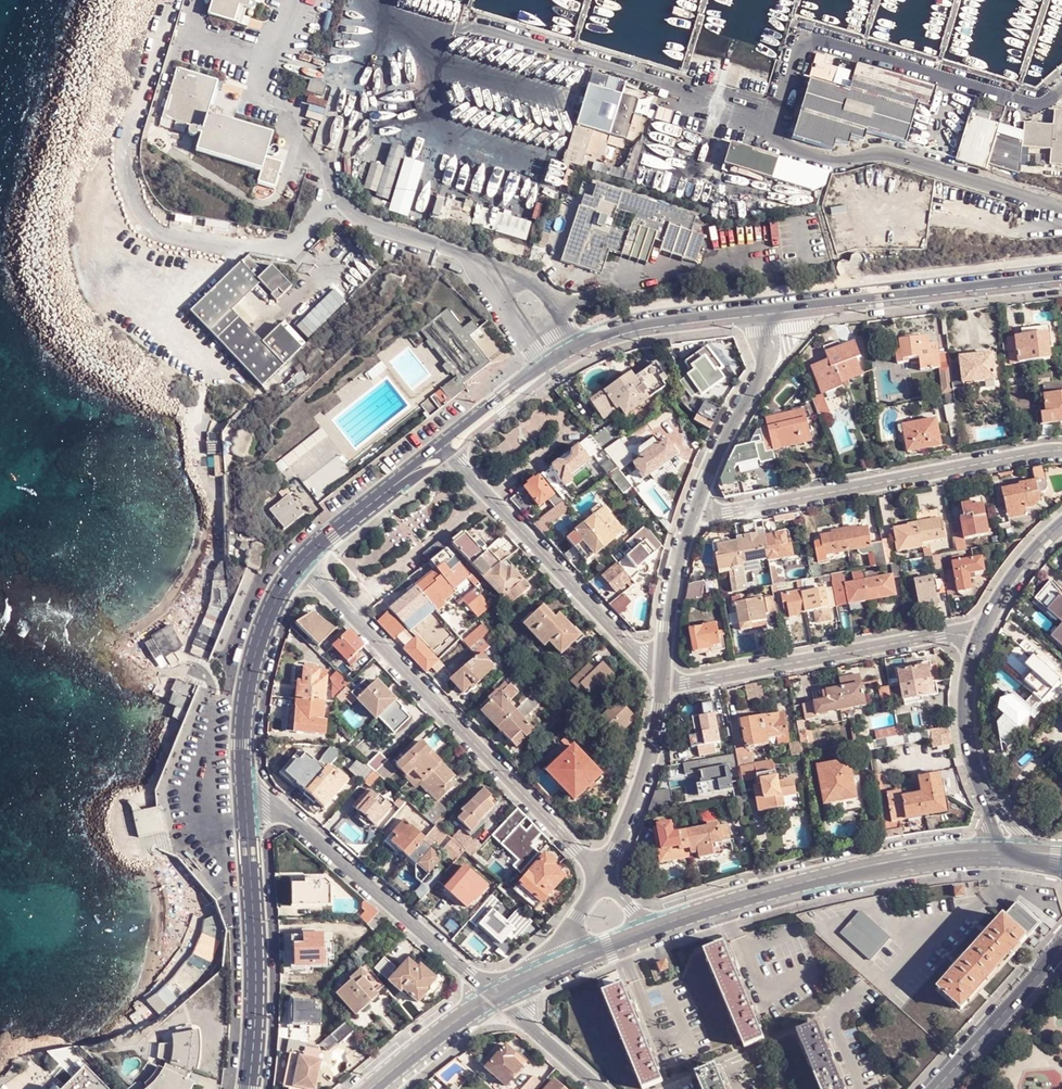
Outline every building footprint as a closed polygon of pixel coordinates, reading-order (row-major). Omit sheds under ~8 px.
[(259,3),(260,0),(212,0),(207,14),(233,22),(238,6),(245,8),(249,9),(251,9),(253,9),(254,8),(254,6),(254,5),(254,4),(254,3),(253,2),(259,3)] [(244,16),(245,8),(238,6),(233,22),(241,24),(244,16)] [(249,18),(244,16),(241,24),(247,27),(249,18)] [(833,84),(837,69),(838,68),(824,64),(826,57),(816,54),(813,64),(816,65),(815,69),(812,68),(809,78),(833,84)] [(844,88),(833,84),(809,78),(792,137),(832,149),(834,140),(847,144),(850,136),(863,139),(866,131),(904,142),(917,101),(929,105),(936,85),(857,62),(851,82),(848,90),(844,88)] [(210,105),(218,81),(219,81),(179,69),(164,117),(203,129),(208,114),(210,105)] [(848,72),(837,69),(833,84),(844,88),(848,72)] [(592,72),(588,85),(622,94),(626,82),(592,72)] [(322,97),(326,85),(321,83),(307,80),(303,91),(322,97)] [(223,83),(218,81),(210,105),(213,106),(218,90),(221,91),(223,83)] [(622,94),(588,85),(577,125),(594,130),(610,135),(626,140),(634,115),(639,99),(622,94)] [(310,104),(307,117),(323,120),(325,107),(310,104)] [(972,108),(969,116),(989,122),(991,113),(972,108)] [(1023,146),(1051,149),(1050,164),(1061,165),(1061,111),(1055,110),(1054,125),(1025,123),(1024,133),(1023,146)] [(208,114),(203,129),(196,150),(261,169),(265,158),(272,134),(208,114)] [(634,115),(626,140),(631,141),(635,138),(641,117),(634,115)] [(989,163),(1001,126),(989,122),(969,116),(956,160),(987,170),(989,163)] [(594,130),(577,125),(565,161),(571,163),(582,166),(594,130)] [(1024,133),(1001,126),(989,163),(1021,174),(1023,146),(1024,133)] [(610,135),(594,130),(582,166),(591,169),(593,163),(595,157),(602,159),(610,135)] [(593,163),(591,169),(633,183),(644,145),(638,143),(635,146),(626,173),(593,163)] [(779,157),(731,143),(724,165),(772,180),(779,157)] [(410,217),(425,163),(404,157),(389,211),(410,217)] [(779,157),(772,180),(820,195),(827,172),(779,157)] [(265,158),(261,169),(258,181),(275,186),(282,163),(265,158)] [(634,200),(597,186),(593,198),(585,196),(581,207),(580,206),(562,262),(602,275),(610,251),(648,264),(656,241),(664,243),(661,251),(695,262),(703,238),(691,234),(697,218),(646,201),(634,200)] [(431,219),(466,228),(469,215),(472,202),(465,200),(464,205),(437,198),(431,219)] [(472,223),(525,239),(530,223),(477,207),(472,223)] [(467,239),(530,259),(534,249),(470,229),(467,239)] [(262,342),(232,311),(261,283),(272,295),(271,296),(277,302),(292,287),(272,266),(264,274),(250,257),(242,264),(240,262),(190,310),(244,367),(262,387),(302,349),(280,325),(262,342)] [(469,336),(479,329),(473,321),(463,329),(448,309),(421,330),(457,378),(463,385),(491,363),(475,344),(469,336)] [(1048,333),(1051,332),(1051,326),(1022,330),(1023,336),(1048,333)] [(1049,348),(1048,333),(1023,336),(1017,337),(1020,363),(1050,360),(1049,348)] [(954,390),(952,367),(940,369),(937,344),(928,345),(927,337),(920,338),(919,335),(911,336),(911,339),(900,340),(901,351),(902,355),(897,356),(898,364),(909,363),(909,359),(920,358),(921,372),(939,369),(942,395),(954,392),(954,390)] [(1010,364),(1020,363),(1017,337),(1007,337),(1010,364)] [(826,353),(841,347),(839,341),(823,347),(826,353)] [(812,366),(822,395),(823,395),(842,387),(841,383),(863,375),(857,359),(861,357),(856,342),(841,347),(826,353),(829,360),(812,366)] [(308,353),(308,356),(311,357),(310,357),(307,358),(305,360),(306,363),(308,365),(307,365),(305,366),(304,369),(306,371),(315,375),(326,353),(322,353),(315,350),(312,349),(309,350),(308,353)] [(961,358),(962,363),(964,383),(965,383),(975,382),(975,383),(985,382),(985,381),(996,379),(993,354),(961,358)] [(703,358),(691,367),(694,372),(688,376),(679,383),(686,392),(691,399),(693,397),(699,393),(701,395),(707,391),(708,392),(717,386),(716,384),(723,379),(717,371),(714,372),(703,358)] [(962,363),(951,364),(952,367),(954,390),(965,388),(965,383),(964,383),(962,363)] [(694,372),(691,367),(685,371),(688,376),(694,372)] [(629,373),(624,377),(627,382),(633,378),(629,373)] [(1024,378),(1007,379),(1008,387),(1044,383),(1053,382),(1052,373),(1023,376),(1024,378)] [(627,382),(624,377),(607,389),(590,401),(602,419),(619,408),(625,415),(647,399),(633,378),(627,382)] [(463,385),(457,378),(441,389),(451,401),(466,389),(463,385)] [(1053,382),(1044,383),(1045,394),(1061,393),(1061,381),(1053,382)] [(718,415),(721,410),(703,401),(700,408),(696,406),(699,399),(693,397),(691,399),(686,392),(677,399),(690,413),(696,416),(692,422),(709,431),(718,415)] [(1045,394),(1047,413),(1042,413),(1043,424),(1045,424),(1061,422),(1061,393),(1045,394)] [(822,395),(812,398),(812,400),(818,415),(819,417),(830,413),(823,395),(822,395)] [(818,415),(812,400),(805,402),(811,417),(813,417),(818,415)] [(953,435),(959,434),(956,404),(946,405),(948,420),(951,420),(953,435)] [(768,424),(807,414),(805,409),(766,419),(768,424)] [(813,441),(807,418),(807,414),(768,424),(768,426),(774,451),(813,441)] [(820,446),(813,417),(811,417),(807,418),(813,441),(774,451),(776,457),(820,446)] [(937,419),(923,422),(924,427),(904,431),(905,433),(906,439),(909,452),(912,451),(917,451),(922,450),(942,446),(937,419)] [(924,427),(923,422),(899,426),(901,434),(905,433),(904,431),(924,427)] [(609,426),(593,437),(603,450),(603,451),(618,440),(619,440),(609,426)] [(776,457),(774,451),(768,426),(761,428),(765,442),(769,458),(775,457),(776,457)] [(249,458),(256,434),(242,430),(239,431),(236,432),(235,434),(236,437),(233,438),(231,442),(232,445),(234,446),(230,449),(230,451),(233,456),(242,459),(242,460),(244,461),(246,461),(249,458)] [(566,488),(566,489),(572,484),(572,483),(572,482),(568,477),(603,450),(593,437),(591,436),(577,446),(565,456),(552,466),(560,482),(566,488)] [(641,459),(633,465),(642,479),(676,456),(666,441),(658,447),(652,439),(638,449),(637,455),(641,459)] [(633,465),(618,440),(603,451),(610,460),(616,468),(621,474),(633,465)] [(205,454),(219,453),(218,441),(205,442),(205,454)] [(769,458),(765,442),(756,444),(756,443),(736,448),(729,463),(719,486),(725,498),(741,495),(736,470),(737,467),(761,461),(761,464),(776,460),(775,457),(769,458)] [(220,459),(211,460),(212,477),(221,476),(220,459)] [(616,468),(610,460),(602,466),(609,474),(616,468)] [(1044,481),(1041,465),(1033,467),(1035,481),(1037,481),(1041,480),(1043,480),(1044,481)] [(558,496),(566,489),(566,488),(560,482),(552,466),(546,470),(541,475),(558,496)] [(632,488),(621,474),(616,468),(609,474),(607,475),(623,495),(632,488)] [(559,504),(563,501),(558,496),(541,475),(528,485),(523,488),(538,507),(552,496),(559,504)] [(1046,482),(1044,481),(1043,480),(1041,480),(1037,481),(1039,493),(1043,493),(1045,491),(1047,490),(1048,489),(1048,486),(1046,482)] [(996,510),(999,526),(1009,523),(1009,519),(1024,516),(1025,516),(1025,514),(1024,509),(1028,509),(1033,507),(1037,504),(1039,499),(1039,493),(1037,481),(1035,481),(1021,484),(1020,484),(1020,486),(1014,488),(1003,490),(1006,508),(996,510)] [(523,506),(513,496),(510,499),(519,509),(523,506)] [(551,510),(559,504),(552,496),(538,507),(545,515),(551,510)] [(972,505),(984,504),(983,497),(971,499),(972,503),(972,505)] [(290,498),(272,513),(287,532),(306,517),(290,498)] [(570,508),(563,500),(563,501),(559,504),(551,510),(558,518),(570,508)] [(592,516),(583,524),(603,548),(614,539),(622,533),(598,503),(588,511),(592,516)] [(951,524),(956,551),(968,549),(965,538),(989,534),(984,504),(972,505),(972,503),(968,503),(962,505),(964,515),(961,518),(962,522),(951,524)] [(939,518),(918,522),(921,542),(946,538),(944,529),(941,530),(940,524),(939,520),(939,518)] [(757,534),(757,532),(754,520),(743,523),(746,536),(757,534)] [(897,551),(922,546),(921,542),(918,522),(908,524),(908,525),(894,528),(897,541),(895,542),(897,551)] [(603,548),(583,524),(566,538),(573,547),(578,553),(586,563),(603,548)] [(844,533),(848,551),(872,546),(868,527),(857,529),(856,526),(855,526),(856,531),(845,533),(844,533)] [(821,535),(821,541),(824,555),(827,555),(839,553),(848,551),(844,533),(833,535),(832,530),(832,531),(831,531),(831,533),(821,535)] [(764,536),(769,561),(782,559),(793,556),(790,539),(786,540),(785,533),(764,536)] [(452,544),(483,577),(500,563),(488,551),(484,554),(475,545),(465,534),(452,544)] [(768,561),(769,561),(764,536),(758,538),(738,541),(743,564),(767,559),(768,561)] [(732,543),(731,537),(712,542),(715,558),(716,558),(716,557),(716,554),(718,553),(719,553),(717,546),(732,543)] [(882,540),(886,564),(891,563),(894,563),(889,538),(881,539),(882,540)] [(873,541),(878,566),(886,564),(882,540),(873,541)] [(484,554),(488,551),(479,541),(475,545),(484,554)] [(738,567),(743,565),(743,564),(738,541),(732,543),(717,546),(719,553),(718,553),(716,554),(716,557),(716,558),(718,570),(728,569),(738,567)] [(815,545),(819,565),(820,565),(829,563),(827,555),(824,555),(821,541),(817,542),(815,545)] [(261,576),(270,547),(257,542),(256,543),(254,543),(252,544),(250,546),(250,549),(251,551),(247,551),(246,555),(247,558),(248,559),(245,560),(244,563),(247,568),(256,571),(258,575),(261,576)] [(430,561),(447,549),(441,543),(433,549),(426,555),(430,561)] [(617,566),(630,581),(638,574),(641,576),(645,577),(648,575),(649,572),(649,568),(645,564),(654,554),(655,552),(654,551),(653,553),(643,543),(617,566)] [(573,557),(578,553),(573,547),(568,551),(573,557)] [(454,590),(470,576),(447,549),(430,561),(437,569),(450,585),(454,590)] [(827,555),(829,563),(841,560),(839,553),(827,555)] [(940,554),(932,556),(936,571),(943,571),(940,554)] [(954,571),(958,593),(962,596),(968,595),(971,591),(969,579),(975,578),(974,573),(984,571),(982,558),(965,561),(964,555),(951,558),(954,571)] [(510,568),(503,561),(500,563),(507,571),(510,568)] [(213,582),(226,581),(224,562),(219,563),(213,574),(213,582)] [(894,578),(903,576),(900,562),(894,563),(891,563),(893,574),(894,578)] [(483,577),(502,597),(505,601),(510,606),(529,589),(510,568),(507,571),(500,563),(483,577)] [(627,584),(630,581),(617,566),(616,564),(602,577),(615,593),(627,584)] [(728,572),(730,577),(745,575),(743,565),(738,567),(739,571),(728,572)] [(809,567),(811,578),(814,578),(822,576),(820,565),(819,565),(809,567)] [(415,587),(428,602),(450,585),(437,569),(426,578),(415,587)] [(844,572),(830,575),(832,584),(836,605),(847,603),(846,600),(849,600),(849,604),(868,600),(865,580),(863,572),(863,569),(852,571),(851,571),(853,582),(846,584),(844,572)] [(863,572),(865,580),(877,577),(876,569),(863,572)] [(943,573),(948,595),(958,593),(954,571),(943,573)] [(865,580),(868,600),(897,596),(894,578),(893,574),(877,577),(865,580)] [(730,577),(733,593),(748,590),(746,584),(745,575),(730,577)] [(455,592),(463,601),(475,590),(479,586),(470,576),(454,590),(455,592)] [(615,593),(602,577),(596,582),(610,598),(615,593)] [(811,578),(801,580),(802,586),(802,587),(803,591),(803,593),(807,612),(815,611),(817,619),(830,617),(825,589),(814,591),(811,578)] [(939,608),(934,578),(914,582),(920,611),(939,608)] [(212,591),(227,589),(226,581),(213,582),(212,591)] [(1034,600),(1061,624),(1050,637),(1061,648),(1061,596),(1050,581),(1034,600)] [(694,583),(689,584),(686,602),(701,599),(704,582),(702,582),(694,583)] [(451,595),(455,592),(454,590),(450,585),(428,602),(435,609),(451,595)] [(402,598),(389,608),(410,631),(436,611),(435,609),(428,602),(415,587),(402,598)] [(208,609),(228,617),(230,614),(228,603),(227,589),(212,591),(211,603),(208,609)] [(464,602),(477,617),(490,607),(475,590),(463,601),(464,602)] [(799,614),(807,612),(803,593),(803,591),(782,595),(783,604),(786,603),(788,611),(790,618),(799,615),(799,614)] [(455,592),(451,595),(460,606),(464,602),(463,601),(455,592)] [(622,614),(631,601),(622,594),(612,607),(622,614)] [(733,607),(737,606),(736,603),(743,602),(742,598),(731,600),(733,607)] [(740,625),(741,625),(752,623),(763,620),(766,620),(763,598),(743,602),(736,603),(737,606),(740,625)] [(544,637),(549,642),(560,654),(578,637),(573,630),(575,628),(574,626),(572,629),(562,619),(557,623),(553,618),(541,606),(531,616),(528,619),(523,623),(539,641),(544,637)] [(206,615),(226,623),(228,617),(208,609),(206,615)] [(414,640),(388,612),(378,622),(395,640),(397,638),(406,647),(404,649),(426,673),(439,661),(416,638),(414,640)] [(311,613),(295,624),(310,638),(306,642),(322,658),(328,652),(333,647),(336,644),(328,637),(335,630),(323,621),(311,613)] [(557,623),(562,619),(557,614),(553,618),(557,623)] [(203,621),(223,628),(226,623),(206,615),(203,621)] [(201,626),(221,634),(223,628),(203,621),(201,626)] [(721,644),(719,636),(717,624),(690,628),(694,652),(706,651),(712,649),(712,646),(721,644)] [(198,634),(218,642),(221,634),(201,626),(198,634)] [(159,633),(172,654),(182,648),(168,628),(159,633)] [(483,654),(490,647),(482,639),(489,632),(487,629),(467,646),(472,652),(477,657),(478,658),(483,654)] [(349,631),(336,644),(333,647),(352,666),(361,657),(358,653),(363,647),(364,647),(349,631)] [(149,639),(150,641),(151,642),(160,657),(163,660),(172,654),(159,633),(149,639)] [(195,641),(215,649),(218,642),(198,634),(195,641)] [(723,635),(719,636),(721,644),(712,646),(712,649),(706,651),(707,656),(726,652),(725,644),(723,635)] [(544,646),(549,642),(544,637),(539,641),(544,646)] [(192,648),(212,657),(215,649),(195,641),(192,648)] [(143,646),(153,662),(160,657),(151,642),(143,646)] [(189,655),(210,663),(212,657),(192,648),(189,655)] [(328,652),(322,658),(332,667),(337,661),(328,652)] [(465,661),(468,665),(477,657),(472,652),(467,657),(467,659),(467,660),(465,661)] [(453,677),(450,679),(463,693),(469,686),(472,689),(493,668),(488,662),(489,660),(483,654),(478,658),(477,657),(468,665),(463,669),(461,671),(453,677)] [(1056,688),(1061,681),(1061,678),(1043,661),(1025,682),(1045,700),(1056,688)] [(603,680),(607,683),(615,675),(603,662),(594,669),(589,663),(570,682),(577,689),(581,685),(589,693),(596,687),(603,680)] [(898,671),(903,696),(926,692),(933,690),(931,683),(936,681),(939,681),(936,664),(928,665),(898,671)] [(298,682),(296,699),(325,702),(327,677),(319,676),(320,671),(303,669),(302,682),(298,682)] [(350,684),(338,673),(332,681),(331,702),(336,702),(336,698),(350,684)] [(835,681),(837,689),(863,684),(861,676),(835,681)] [(377,717),(395,700),(377,681),(372,685),(366,679),(351,693),(375,719),(377,717)] [(599,690),(607,683),(603,680),(596,687),(599,690)] [(175,693),(179,695),(183,683),(178,681),(173,693),(175,693)] [(926,692),(926,697),(939,694),(936,681),(931,683),(933,690),(926,692)] [(1048,703),(1045,700),(1025,682),(1022,685),(1046,706),(1048,703)] [(179,695),(194,701),(198,690),(183,683),(179,695)] [(757,684),(745,686),(748,701),(760,699),(757,684)] [(863,684),(837,689),(823,692),(824,697),(825,700),(814,702),(813,703),(813,704),(815,704),(817,715),(866,705),(863,685),(864,684),(863,684)] [(490,720),(497,728),(516,711),(507,702),(509,699),(511,701),(518,694),(510,685),(507,687),(503,691),(501,687),(496,692),(498,694),(484,708),(492,717),(490,720)] [(469,686),(463,693),(465,695),(472,689),(469,686)] [(895,711),(890,686),(880,688),(879,688),(883,713),(895,711)] [(1059,691),(1056,688),(1045,700),(1048,703),(1059,691)] [(926,692),(903,696),(905,706),(927,701),(926,697),(926,692)] [(176,708),(189,713),(194,701),(179,695),(175,693),(174,695),(170,705),(176,708)] [(524,720),(543,701),(539,697),(535,693),(516,711),(497,728),(514,745),(519,740),(521,742),(534,730),(524,720)] [(325,702),(296,699),(295,707),(293,732),(325,735),(327,722),(323,722),(325,702)] [(403,709),(395,700),(377,717),(394,734),(410,719),(402,710),(403,709)] [(610,715),(602,723),(612,734),(615,732),(618,736),(627,727),(624,723),(627,720),(629,718),(633,715),(620,701),(607,712),(610,715)] [(813,704),(813,703),(802,705),(802,706),(803,706),(806,720),(817,718),(817,715),(815,704),(813,704)] [(293,732),(295,707),(288,706),(286,732),(293,732)] [(178,721),(184,724),(189,713),(176,708),(172,719),(178,721)] [(481,711),(490,720),(492,717),(484,708),(481,711)] [(599,720),(602,723),(610,715),(607,712),(599,720)] [(763,716),(767,739),(776,737),(788,735),(789,735),(785,718),(780,718),(779,713),(763,716)] [(715,715),(701,718),(703,725),(694,727),(699,755),(715,753),(714,744),(721,743),(715,715)] [(703,725),(701,718),(701,716),(692,718),(694,727),(703,725)] [(747,747),(747,748),(768,744),(767,739),(763,716),(745,720),(742,720),(743,729),(745,739),(747,747)] [(174,731),(181,733),(184,724),(178,721),(174,731)] [(875,732),(877,740),(885,739),(899,736),(898,728),(875,732)] [(175,747),(181,733),(174,731),(169,729),(163,743),(169,745),(175,747)] [(932,738),(930,731),(918,733),(920,740),(932,738)] [(920,740),(918,733),(899,736),(885,739),(887,747),(920,740)] [(778,747),(790,745),(789,740),(788,735),(776,737),(778,747)] [(792,756),(803,754),(800,738),(789,740),(790,745),(792,756)] [(872,741),(874,749),(887,747),(885,739),(877,740),(872,741)] [(422,742),(396,766),(410,781),(417,788),(423,782),(440,799),(453,787),(448,782),(455,776),(441,762),(422,742)] [(172,754),(175,747),(169,745),(166,752),(172,754)] [(337,758),(340,754),(331,746),(316,763),(326,771),(329,768),(337,758)] [(583,797),(595,785),(590,780),(597,772),(573,747),(558,761),(552,768),(567,783),(564,786),(576,797),(580,794),(583,797)] [(735,749),(739,766),(750,764),(747,748),(747,747),(735,749)] [(281,771),(307,793),(326,771),(316,763),(302,750),(298,754),(297,753),(281,771)] [(376,772),(387,762),(380,754),(368,765),(373,770),(376,772)] [(542,766),(547,771),(552,768),(558,761),(553,756),(542,766)] [(691,799),(736,791),(730,758),(685,766),(691,799)] [(368,765),(361,759),(349,771),(362,783),(373,770),(368,765)] [(397,771),(387,761),(387,762),(376,772),(387,782),(397,771)] [(774,761),(739,767),(742,782),(757,779),(759,786),(755,786),(759,812),(770,810),(784,808),(782,797),(796,795),(794,781),(778,784),(774,761)] [(818,767),(825,804),(857,798),(853,777),(850,761),(818,767)] [(336,773),(329,768),(326,771),(307,793),(317,802),(325,809),(349,781),(345,777),(338,772),(337,771),(336,773)] [(562,787),(564,786),(567,783),(552,768),(547,771),(562,787)] [(590,780),(595,785),(603,778),(597,772),(590,780)] [(907,819),(926,816),(947,812),(945,796),(940,774),(920,777),(923,794),(903,798),(907,819)] [(857,798),(864,797),(860,775),(853,777),(857,798)] [(372,823),(387,806),(368,789),(362,795),(365,798),(355,809),(372,823)] [(483,790),(471,801),(485,815),(493,808),(486,801),(490,797),(483,790)] [(893,823),(907,819),(903,798),(902,790),(888,793),(893,823)] [(307,793),(304,796),(314,804),(317,802),(307,793)] [(407,800),(399,793),(387,806),(396,813),(407,800)] [(352,806),(355,809),(365,798),(362,795),(352,806)] [(737,816),(748,814),(744,796),(733,798),(737,816)] [(947,812),(926,816),(927,819),(951,814),(947,796),(945,796),(947,812)] [(857,798),(825,804),(827,816),(866,809),(864,797),(857,798)] [(485,815),(471,801),(470,800),(469,801),(470,801),(461,811),(463,813),(457,819),(470,832),(474,828),(477,825),(476,824),(479,821),(481,819),(485,815)] [(142,811),(132,801),(128,802),(132,809),(139,838),(168,831),(164,812),(159,806),(142,811)] [(434,823),(446,810),(436,801),(432,804),(433,805),(424,815),(434,823)] [(514,865),(521,872),(551,841),(518,808),(492,835),(518,861),(514,865)] [(422,841),(424,839),(404,820),(393,833),(397,837),(391,843),(408,857),(422,841)] [(661,862),(693,858),(692,854),(689,831),(675,834),(673,824),(672,823),(671,823),(660,825),(659,826),(655,827),(661,862)] [(719,826),(722,842),(731,840),(728,824),(719,826)] [(447,835),(436,825),(428,835),(439,845),(447,835)] [(689,831),(692,854),(699,853),(700,859),(724,854),(722,842),(719,826),(689,831)] [(387,839),(391,843),(397,837),(393,833),(387,839)] [(439,845),(428,835),(424,839),(422,841),(429,848),(431,845),(436,849),(439,845)] [(472,857),(482,847),(472,837),(462,848),(465,851),(472,857)] [(462,848),(452,840),(443,850),(456,861),(465,851),(462,848)] [(422,841),(408,857),(417,865),(418,864),(429,874),(442,859),(429,848),(422,841)] [(512,890),(533,908),(539,901),(541,903),(564,876),(551,866),(554,863),(544,854),(512,890)] [(429,874),(418,864),(417,865),(415,867),(416,879),(420,883),(429,874)] [(445,889),(467,907),(474,898),(476,900),(487,886),(465,866),(445,889)] [(295,906),(321,905),(321,879),(310,879),(310,883),(304,884),(294,883),(295,906)] [(492,895),(464,926),(472,933),(476,929),(493,943),(488,948),(496,955),(499,952),(506,958),(508,957),(520,948),(507,936),(510,933),(516,938),(522,931),(516,925),(514,927),(495,911),(501,903),(492,895)] [(1004,916),(1027,937),(1040,923),(1016,902),(1004,916)] [(374,931),(386,918),(371,905),(359,918),(374,931)] [(862,911),(842,934),(872,961),(892,939),(862,911)] [(220,941),(219,914),(206,920),(203,931),(220,941)] [(962,1010),(1027,937),(1004,916),(939,989),(962,1010)] [(480,941),(488,948),(493,943),(476,929),(472,933),(480,941)] [(220,941),(203,931),(198,942),(215,952),(220,941)] [(330,964),(330,959),(327,959),(328,964),(325,964),(295,966),(294,936),(323,934),(323,932),(291,933),(292,969),(306,969),(306,972),(313,972),(313,968),(330,967),(330,964)] [(327,959),(330,959),(334,959),(334,943),(324,943),(323,934),(294,936),(295,966),(325,964),(325,959),(327,959)] [(215,952),(198,942),(193,953),(211,962),(215,952)] [(745,1047),(765,1038),(756,1016),(758,1015),(756,1010),(754,1011),(736,969),(739,968),(736,963),(734,964),(725,942),(705,950),(745,1047)] [(369,952),(361,945),(356,952),(364,963),(369,958),(369,952)] [(506,958),(499,952),(496,955),(502,960),(506,958)] [(204,971),(211,962),(193,953),(187,961),(204,971)] [(418,1004),(428,993),(428,992),(427,990),(436,980),(420,965),(417,969),(408,960),(395,975),(392,972),(396,968),(385,958),(374,969),(401,992),(403,990),(418,1004)] [(197,982),(204,971),(187,961),(181,970),(197,982)] [(376,994),(384,987),(367,966),(359,974),(362,978),(356,984),(352,980),(338,993),(353,1011),(361,1004),(365,1008),(378,996),(376,994)] [(187,994),(197,982),(181,970),(174,980),(187,994)] [(362,978),(359,974),(352,980),(356,984),(362,978)] [(179,1001),(187,994),(174,980),(167,987),(179,1001)] [(428,992),(428,993),(430,995),(441,984),(436,980),(427,990),(428,992)] [(643,1088),(663,1081),(654,1059),(657,1058),(654,1053),(652,1054),(634,1011),(637,1010),(634,1005),(632,1006),(623,984),(603,993),(643,1088)] [(170,1009),(179,1001),(167,987),(157,995),(170,1009)] [(160,1013),(170,1009),(157,995),(147,1000),(160,1013)] [(148,1019),(160,1013),(147,1000),(137,1005),(148,1019)] [(294,1001),(294,1023),(309,1024),(309,1027),(321,1027),(321,1010),(316,1010),(316,1001),(294,1001)] [(357,1015),(365,1008),(361,1004),(353,1011),(357,1015)] [(339,1045),(355,1031),(347,1022),(331,1036),(335,1041),(339,1044),(339,1045)] [(829,1050),(832,1049),(829,1044),(827,1045),(818,1023),(798,1031),(821,1088),(845,1088),(829,1050)] [(171,1028),(172,1034),(189,1032),(188,1024),(171,1028)] [(158,1059),(166,1061),(184,1066),(192,1069),(194,1063),(194,1055),(195,1049),(195,1045),(194,1037),(193,1031),(189,1032),(172,1034),(173,1044),(159,1045),(158,1059)] [(279,1031),(279,1037),(300,1042),(300,1032),(279,1031)] [(326,1049),(335,1041),(331,1036),(322,1044),(326,1049)] [(317,1060),(321,1045),(319,1046),(300,1042),(279,1037),(278,1052),(290,1055),(284,1087),(290,1088),(291,1087),(292,1088),(293,1086),(300,1057),(317,1060)] [(511,1058),(515,1054),(506,1046),(492,1061),(487,1056),(480,1064),(505,1086),(522,1068),(511,1058)] [(526,1064),(515,1054),(511,1058),(522,1068),(526,1064)] [(290,1088),(316,1088),(322,1062),(321,1061),(317,1060),(300,1057),(293,1086),(292,1088),(291,1087),(290,1088)] [(164,1069),(181,1077),(184,1066),(166,1061),(164,1069)] [(727,1086),(725,1087),(716,1065),(696,1074),(702,1088),(729,1088),(727,1086)] [(87,1067),(67,1088),(109,1088),(87,1067)] [(194,1084),(181,1077),(164,1069),(162,1068),(160,1073),(158,1077),(156,1080),(149,1087),(146,1088),(191,1088),(194,1084)] [(543,1084),(535,1078),(525,1088),(538,1088),(543,1084)] [(553,1081),(546,1088),(562,1088),(553,1081)]
